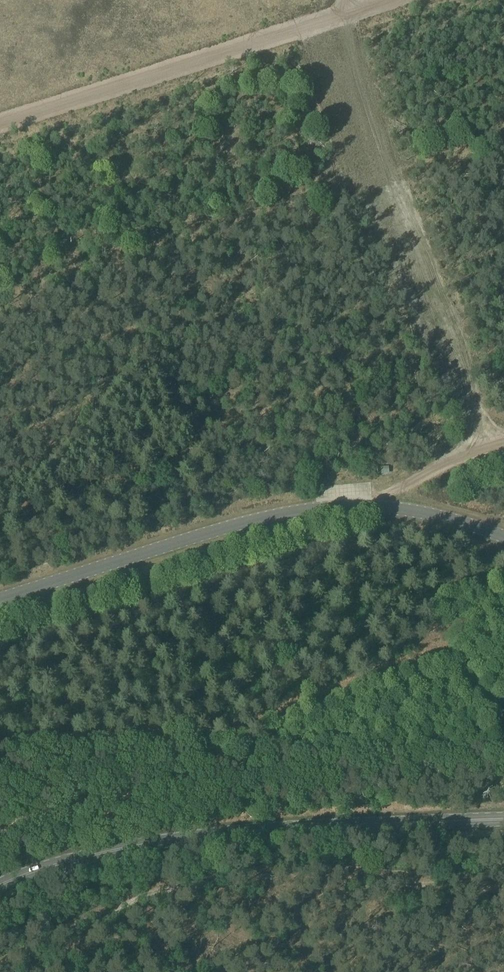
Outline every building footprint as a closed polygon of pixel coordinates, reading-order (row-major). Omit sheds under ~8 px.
[(372,467),(374,471),(384,467),(383,463),(372,467)]
